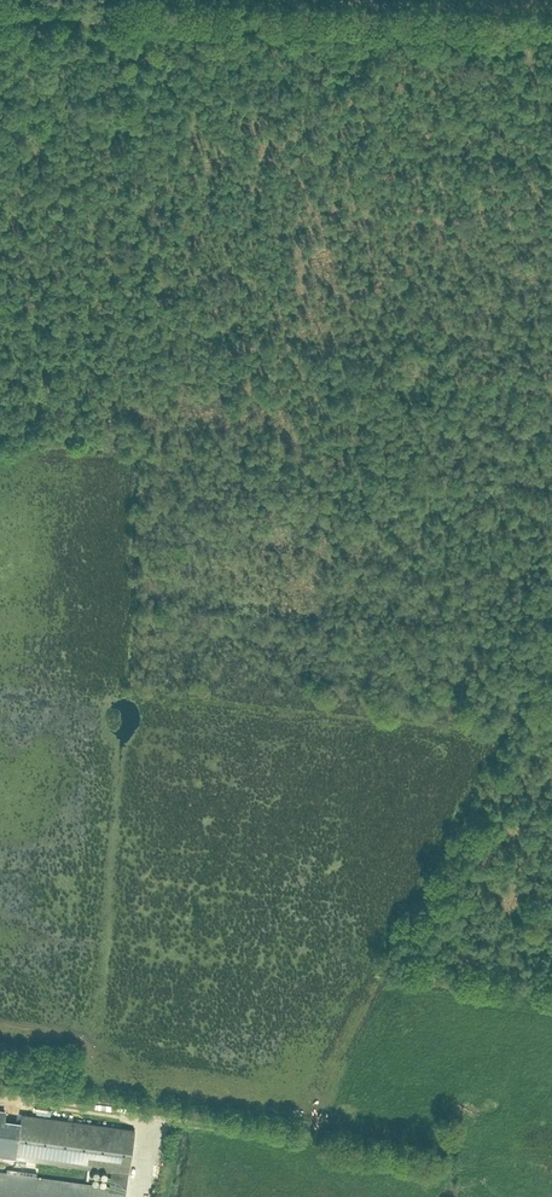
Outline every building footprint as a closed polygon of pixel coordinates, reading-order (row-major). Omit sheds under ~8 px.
[(126,1189),(127,1187),(128,1173),(129,1173),(135,1130),(22,1114),(16,1158),(112,1171),(110,1185),(110,1187),(0,1172),(0,1196),(125,1196),(126,1189)]
